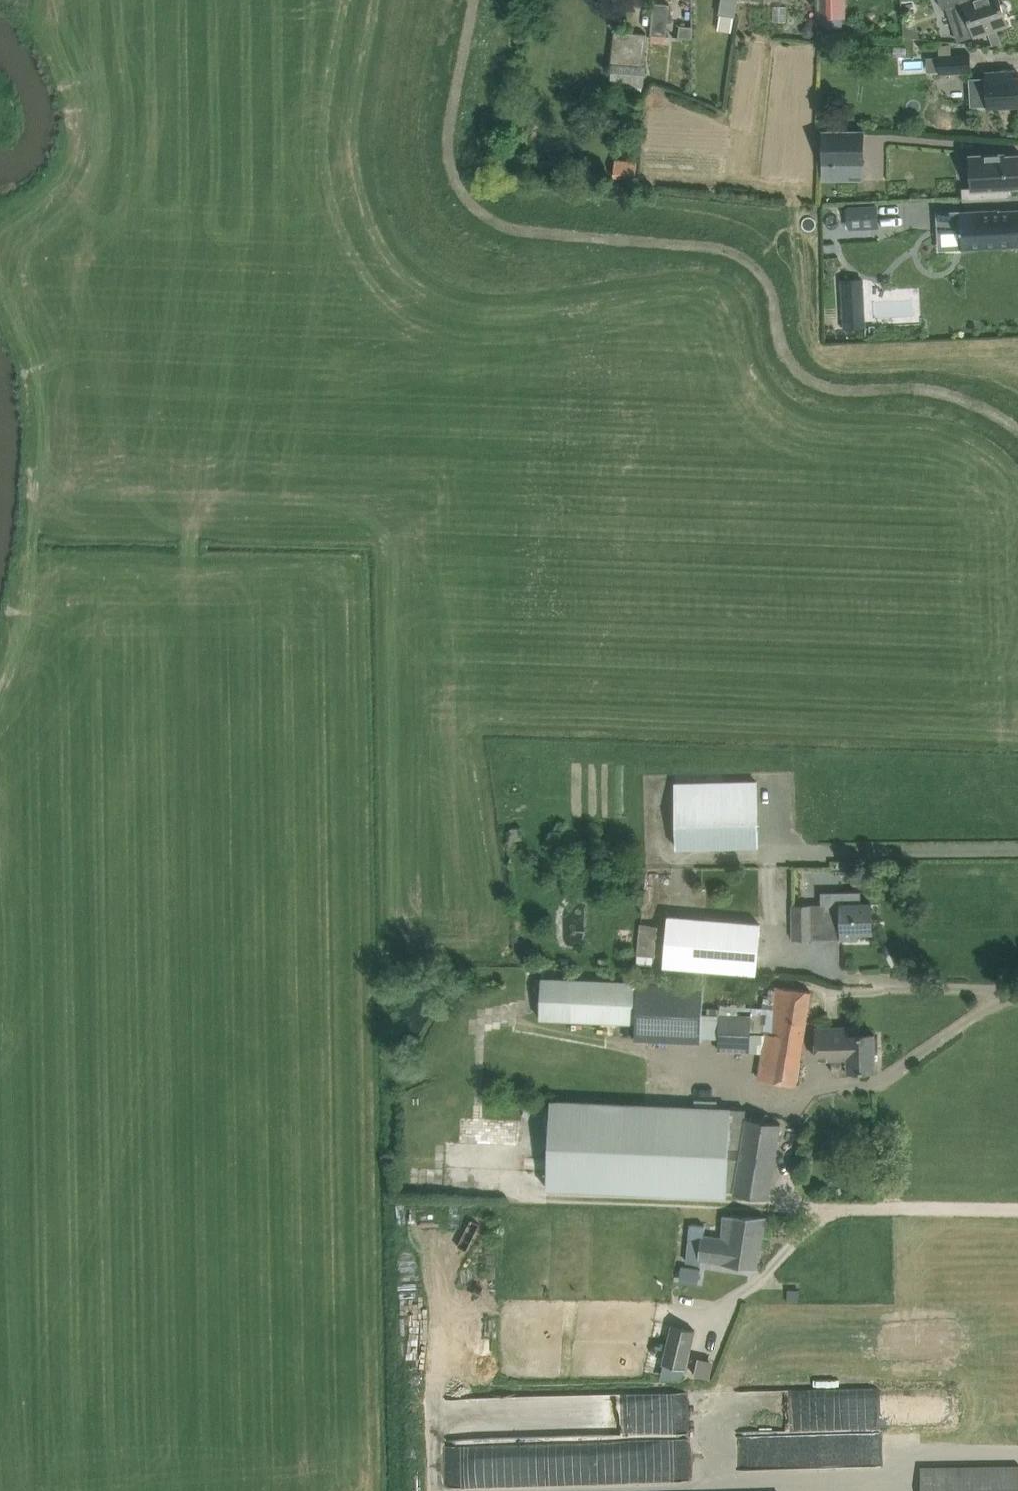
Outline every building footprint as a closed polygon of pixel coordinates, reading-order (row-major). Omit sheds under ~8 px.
[(720,13),(736,16),(739,0),(722,0),(720,13)] [(821,17),(821,26),(843,26),(843,16),(845,16),(845,0),(820,0),(821,17)] [(956,4),(955,0),(941,0),(944,9),(948,7),(956,4)] [(964,2),(975,36),(1009,24),(1005,12),(1008,10),(1009,6),(1006,2),(1002,2),(1001,0),(969,0),(964,2)] [(654,3),(651,34),(667,36),(670,5),(654,3)] [(802,29),(804,36),(811,37),(816,32),(813,25),(807,23),(802,29)] [(681,28),(680,37),(693,38),(693,28),(681,28)] [(643,64),(646,33),(615,30),(612,62),(614,63),(612,84),(644,87),(646,64),(643,64)] [(938,54),(938,56),(939,70),(939,73),(972,71),(972,52),(938,54)] [(987,76),(970,77),(972,106),(988,105),(1017,104),(1017,77),(1014,77),(1013,70),(986,72),(987,76)] [(865,128),(822,127),(822,164),(864,164),(865,128)] [(1011,197),(1010,187),(1017,186),(1017,154),(1005,155),(1005,153),(971,155),(972,187),(963,187),(964,199),(1011,197)] [(638,161),(616,158),(614,177),(636,180),(638,161)] [(850,229),(870,228),(880,227),(878,205),(849,206),(850,229)] [(960,212),(943,214),(943,231),(1017,227),(1017,210),(998,212),(998,210),(960,212)] [(1017,245),(1017,227),(943,231),(944,235),(961,234),(962,249),(1017,245)] [(847,307),(867,306),(866,290),(847,291),(847,307)] [(759,845),(758,780),(676,782),(677,847),(759,845)] [(670,903),(666,951),(758,959),(762,911),(670,903)] [(858,932),(873,931),(872,903),(842,904),(842,908),(827,909),(826,904),(794,904),(795,939),(813,939),(813,932),(826,931),(826,938),(842,937),(842,938),(858,937),(858,932)] [(656,960),(660,923),(642,921),(638,958),(656,960)] [(704,984),(543,977),(541,1018),(638,1022),(637,1038),(701,1041),(704,984)] [(760,1078),(797,1084),(809,1011),(812,991),(778,986),(770,1030),(768,1030),(760,1078)] [(765,1017),(752,1016),(720,1015),(718,1049),(751,1050),(752,1029),(765,1030),(765,1017)] [(817,1027),(817,1038),(818,1058),(833,1058),(833,1071),(837,1075),(850,1075),(850,1070),(877,1070),(876,1034),(861,1034),(860,1026),(817,1027)] [(736,1190),(735,1192),(769,1198),(782,1123),(746,1118),(747,1108),(731,1108),(553,1099),(549,1187),(727,1196),(727,1190),(736,1190)] [(701,1256),(703,1257),(758,1267),(766,1217),(726,1216),(722,1238),(704,1235),(706,1225),(690,1222),(686,1261),(700,1263),(701,1256)] [(701,1282),(702,1265),(682,1264),(682,1281),(701,1282)] [(799,1288),(788,1288),(788,1300),(799,1300),(799,1288)] [(686,1369),(695,1330),(671,1325),(662,1364),(686,1369)] [(922,1466),(922,1490),(1017,1490),(1017,1465),(922,1466)]
